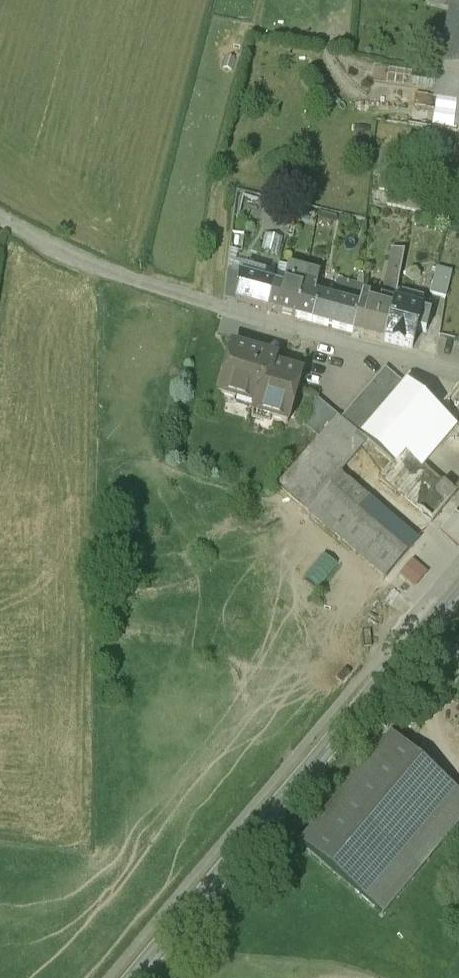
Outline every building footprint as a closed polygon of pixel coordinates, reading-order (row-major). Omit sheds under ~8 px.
[(451,14),(458,17),(458,0),(454,0),(451,14)] [(451,14),(440,71),(458,75),(458,17),(451,14)] [(402,197),(375,192),(372,204),(400,210),(402,197)] [(296,208),(288,206),(283,225),(292,227),(296,208)] [(423,250),(405,245),(399,271),(421,276),(427,252),(423,250)] [(282,288),(273,286),(268,311),(295,318),(307,273),(288,268),(282,288)] [(399,271),(387,269),(381,301),(393,304),(397,284),(399,271)] [(451,273),(436,269),(430,294),(445,298),(451,273)] [(421,276),(399,271),(397,284),(418,289),(421,276)] [(332,301),(313,297),(318,275),(307,273),(295,318),(352,333),(359,308),(332,301)] [(236,276),(227,274),(224,300),(234,302),(237,292),(235,291),(236,276)] [(273,286),(236,276),(235,291),(237,292),(234,302),(268,311),(273,286)] [(362,288),(337,282),(332,301),(359,308),(362,294),(362,288)] [(378,308),(365,305),(364,309),(359,308),(352,333),(384,341),(393,304),(381,301),(379,301),(378,308)] [(420,311),(393,304),(384,341),(411,348),(420,311)] [(300,374),(272,367),(275,358),(230,346),(216,396),(254,406),(252,414),(287,423),(300,374)] [(384,368),(341,419),(363,438),(405,388),(407,387),(384,368)] [(424,385),(410,372),(402,380),(417,393),(424,385)] [(432,379),(419,394),(437,410),(450,395),(432,379)] [(458,385),(450,395),(437,410),(436,411),(438,413),(449,421),(458,410),(458,386),(458,385)] [(363,438),(362,440),(374,450),(391,465),(393,466),(406,451),(438,413),(436,411),(405,388),(363,438)] [(339,418),(316,398),(301,424),(320,440),(339,418)] [(438,413),(406,451),(422,464),(454,426),(449,421),(438,413)] [(341,419),(339,418),(320,440),(279,488),(386,577),(418,539),(348,480),(374,450),(362,440),(363,438),(341,419)] [(406,451),(393,466),(391,465),(379,479),(432,521),(456,493),(422,464),(406,451)] [(391,734),(299,845),(382,914),(458,821),(458,791),(391,734)]
